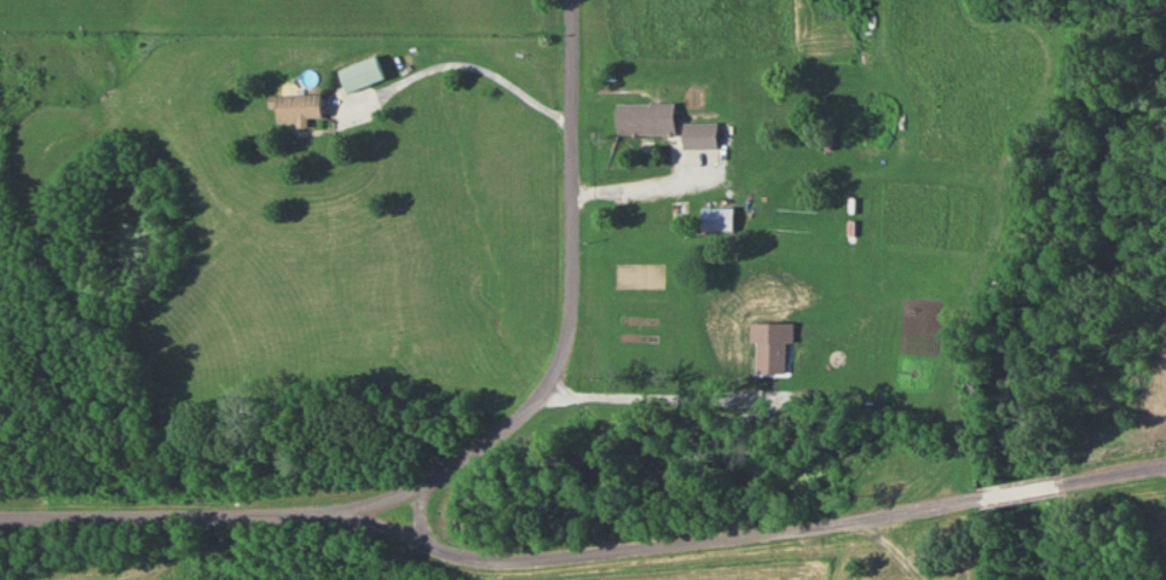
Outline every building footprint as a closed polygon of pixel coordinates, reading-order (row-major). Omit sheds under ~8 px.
[(384,78),(375,55),(337,70),(346,92),(384,78)] [(267,108),(275,108),(275,124),(309,124),(309,118),(321,118),(321,95),(267,95),(267,108)] [(615,102),(615,134),(673,134),(673,102),(615,102)] [(715,121),(682,121),(682,147),(715,147),(715,121)] [(732,207),(699,207),(699,231),(732,231),(732,207)]
